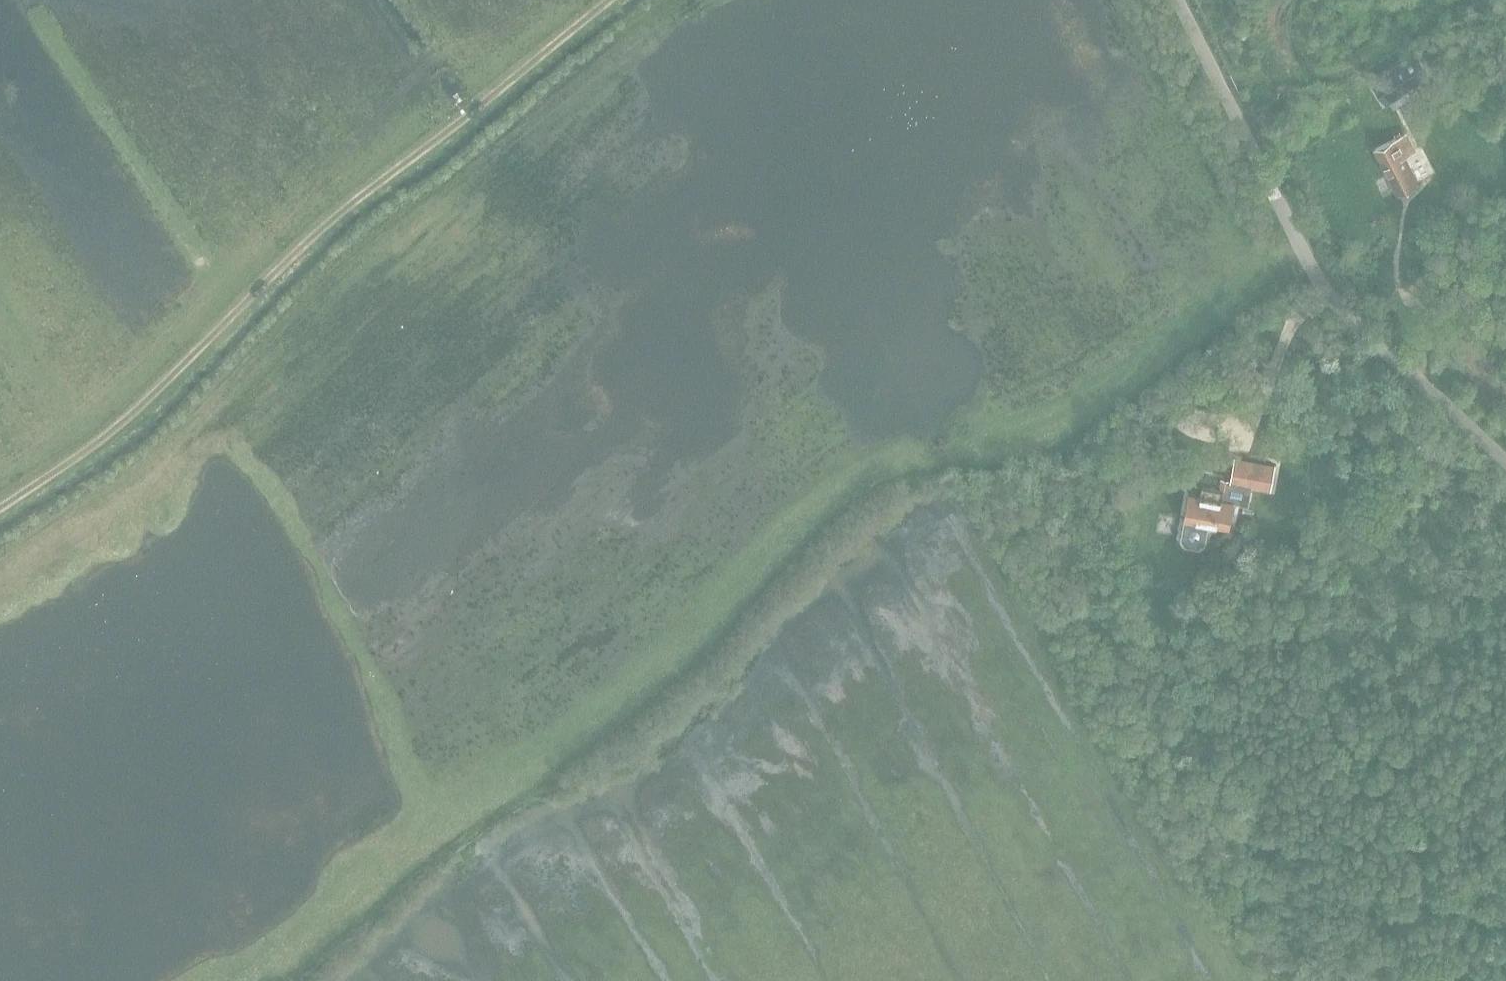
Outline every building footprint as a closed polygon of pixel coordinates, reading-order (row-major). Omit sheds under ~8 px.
[(1383,75),(1395,97),(1431,74),(1418,52),(1383,75)] [(1423,172),(1411,149),(1394,159),(1388,148),(1362,163),(1369,173),(1364,176),(1375,196),(1380,194),(1391,214),(1417,201),(1406,181),(1423,172)] [(1497,291),(1505,306),(1505,305),(1505,288),(1497,291)] [(1234,493),(1241,494),(1246,461),(1234,460),(1231,476),(1220,474),(1218,485),(1199,482),(1197,492),(1186,491),(1181,519),(1228,526),(1234,493)]
